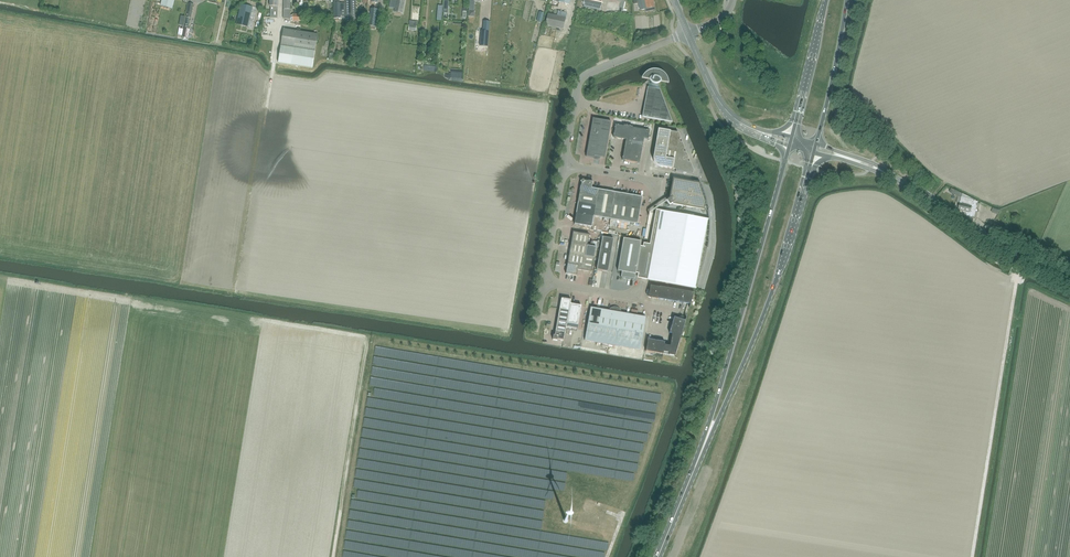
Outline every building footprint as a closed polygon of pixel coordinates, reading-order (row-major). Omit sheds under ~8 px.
[(161,6),(172,9),(174,0),(162,0),(161,6)] [(269,6),(270,6),(270,18),(277,18),(278,0),(270,0),(269,6)] [(333,18),(345,18),(345,3),(339,3),(339,0),(333,0),(333,18)] [(345,3),(345,18),(345,20),(357,20),(356,0),(345,0),(345,3)] [(394,12),(402,13),(404,3),(405,0),(397,0),(394,12)] [(602,0),(585,0),(584,7),(600,11),(602,0)] [(634,5),(638,4),(640,10),(645,9),(646,15),(656,13),(653,0),(633,0),(634,5)] [(252,28),(257,8),(241,4),(236,24),(252,28)] [(370,8),(368,26),(370,26),(370,29),(375,30),(375,27),(376,27),(378,9),(370,8)] [(547,14),(545,25),(563,29),(565,17),(566,14),(557,12),(556,15),(547,14)] [(481,31),(480,46),(488,47),(490,22),(483,21),(483,31),(481,31)] [(284,29),(281,46),(278,63),(312,68),(318,34),(284,29)] [(645,77),(647,78),(650,79),(650,80),(650,81),(651,82),(652,83),(648,87),(642,117),(672,122),(658,84),(659,83),(660,83),(660,82),(660,81),(666,81),(666,80),(665,79),(663,76),(660,73),(657,72),(653,72),(649,73),(646,75),(646,76),(645,76),(644,77),(645,77)] [(586,156),(594,158),(594,156),(605,157),(611,122),(593,118),(586,156)] [(647,131),(647,130),(647,131),(632,128),(632,127),(630,127),(630,126),(630,127),(627,126),(626,126),(624,126),(624,127),(618,126),(618,125),(618,126),(615,125),(615,128),(614,135),(613,135),(614,135),(613,138),(616,138),(616,139),(616,138),(626,140),(623,157),(622,157),(622,158),(623,158),(622,161),(625,161),(637,163),(639,164),(642,149),(642,147),(643,147),(642,146),(643,144),(644,139),(648,139),(649,134),(650,131),(647,131)] [(658,129),(653,158),(653,159),(653,161),(654,162),(654,163),(655,164),(656,165),(657,166),(658,167),(660,167),(676,170),(675,172),(693,175),(693,171),(690,163),(687,162),(688,158),(686,153),(683,152),(684,148),(682,143),(679,142),(680,138),(678,133),(658,129)] [(699,184),(678,180),(673,179),(670,199),(667,201),(670,205),(672,203),(673,204),(699,209),(702,213),(705,210),(704,208),(705,202),(699,184)] [(581,183),(579,194),(597,197),(598,189),(592,188),(593,182),(584,181),(583,180),(580,181),(581,183)] [(610,219),(615,192),(598,189),(597,197),(595,206),(594,216),(594,217),(610,219)] [(965,212),(965,213),(965,214),(966,216),(974,218),(978,203),(975,203),(976,201),(962,197),(962,194),(954,190),(952,194),(958,196),(957,197),(961,198),(958,210),(965,212)] [(642,197),(615,192),(610,219),(637,224),(642,197)] [(597,197),(579,194),(578,203),(595,206),(597,197)] [(594,216),(595,206),(578,203),(576,213),(594,216)] [(640,246),(636,273),(638,274),(637,278),(654,281),(695,289),(707,219),(667,212),(656,210),(650,245),(643,244),(643,247),(640,246)] [(592,227),(594,217),(594,216),(576,213),(574,224),(592,227)] [(570,240),(570,243),(587,246),(589,235),(573,232),(571,241),(570,240)] [(596,270),(607,272),(613,239),(602,237),(596,270)] [(635,274),(636,273),(640,246),(641,242),(623,239),(618,271),(622,272),(621,277),(634,280),(635,274)] [(570,245),(569,254),(585,257),(594,258),(596,247),(587,246),(570,243),(569,245),(570,245)] [(584,267),(585,257),(569,254),(568,261),(566,261),(566,263),(584,267)] [(585,257),(584,267),(583,271),(592,272),(594,258),(585,257)] [(583,271),(584,267),(566,263),(566,266),(567,266),(566,274),(576,276),(577,270),(583,271)] [(658,299),(660,287),(650,286),(650,290),(648,297),(652,298),(658,299)] [(666,300),(668,288),(660,287),(658,299),(666,300)] [(674,302),(676,290),(668,288),(666,300),(674,302)] [(682,303),(684,291),(676,290),(674,302),(682,303)] [(694,293),(684,291),(682,303),(690,304),(689,308),(690,308),(694,293)] [(561,299),(559,309),(569,311),(570,304),(571,300),(561,299)] [(570,304),(569,311),(567,324),(578,325),(581,306),(570,304)] [(608,345),(615,307),(614,307),(613,307),(613,308),(612,308),(611,308),(611,311),(590,308),(585,341),(608,345)] [(627,336),(630,315),(619,313),(620,310),(619,309),(618,308),(617,308),(616,307),(615,307),(608,345),(640,350),(642,339),(627,336)] [(567,324),(569,311),(559,309),(557,322),(566,324),(567,324)] [(646,317),(630,315),(627,336),(642,339),(646,317)] [(674,317),(672,325),(683,329),(687,318),(686,318),(685,320),(674,317)] [(566,324),(557,322),(555,336),(553,336),(553,340),(557,341),(557,340),(563,341),(565,333),(566,324)] [(681,337),(683,329),(672,325),(669,333),(672,334),(679,336),(681,337)] [(678,342),(679,336),(672,334),(670,346),(664,345),(663,354),(675,356),(679,342),(678,342)] [(654,353),(656,341),(648,339),(648,338),(646,351),(654,353)] [(663,354),(664,345),(665,342),(656,341),(654,353),(663,354)]
